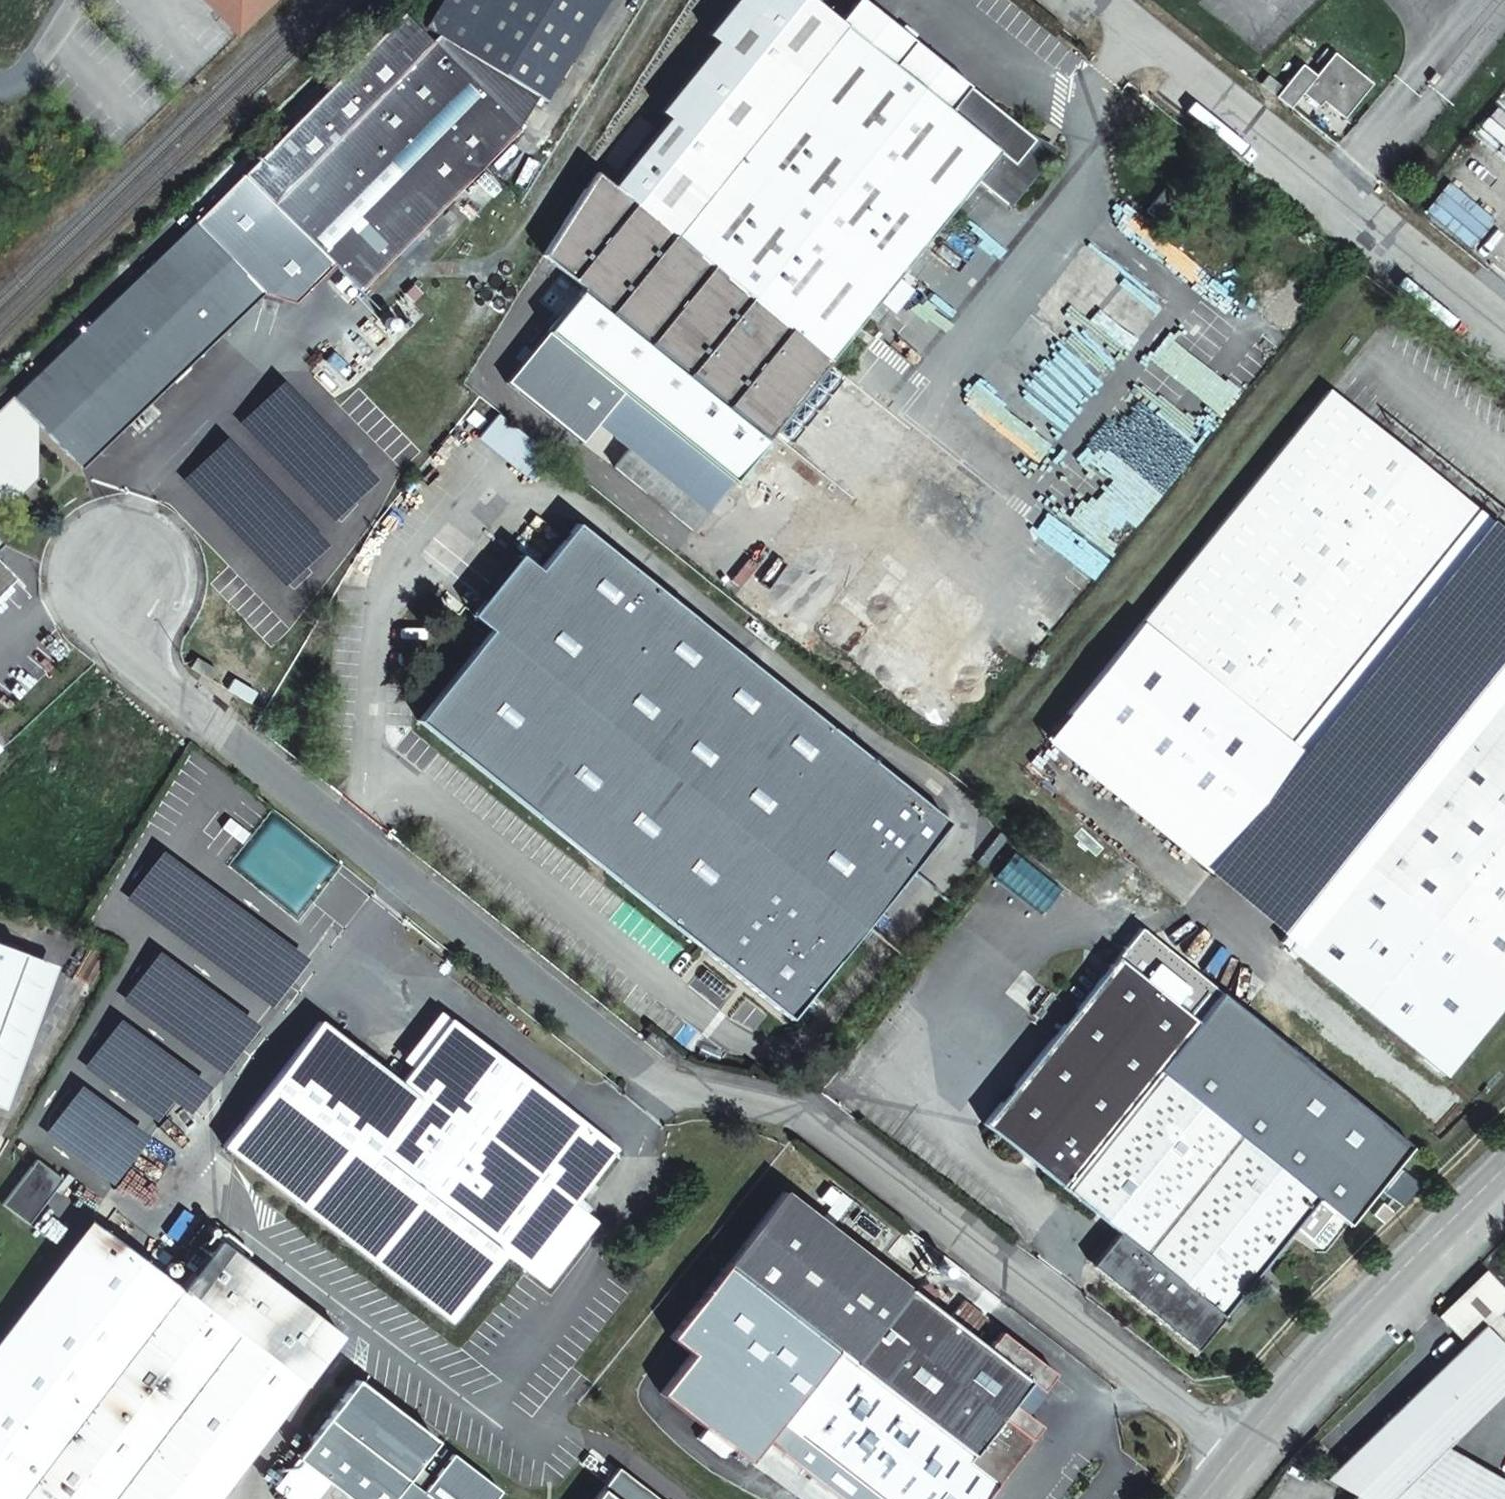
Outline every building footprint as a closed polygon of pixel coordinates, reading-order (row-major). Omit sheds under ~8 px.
[(236,30),(269,0),(208,0),(236,30)] [(340,81),(459,192),(520,129),(517,126),(537,94),(544,98),(568,61),(606,0),(442,0),(426,26),(439,34),(433,43),(402,17),(340,81)] [(842,24),(812,0),(733,0),(706,33),(714,40),(658,110),(665,117),(609,187),(670,237),(753,135),(842,24)] [(593,175),(542,256),(583,289),(547,333),(623,394),(732,482),(975,181),(1002,204),(1042,156),(1029,146),(1034,141),(968,86),(948,111),(892,65),(842,24),(753,135),(670,237),(609,187),(593,175)] [(948,111),(968,86),(912,40),(892,65),(948,111)] [(1328,107),(1339,115),(1343,118),(1369,84),(1326,50),(1316,61),(1323,67),(1316,76),(1303,65),(1276,97),(1289,108),(1301,94),(1323,113),(1328,107)] [(459,192),(340,81),(246,179),(337,265),(365,290),(459,192)] [(1334,120),(1339,115),(1328,107),(1323,113),(1334,120)] [(1046,151),(1034,141),(1029,146),(1042,156),(1046,151)] [(246,179),(190,226),(259,296),(292,298),(337,265),(246,179)] [(1412,186),(1403,196),(1408,201),(1418,191),(1412,186)] [(1177,200),(1166,190),(1148,212),(1159,221),(1177,200)] [(3,498),(9,493),(21,496),(27,491),(24,475),(33,467),(27,460),(34,454),(27,447),(35,438),(29,432),(36,425),(82,471),(259,296),(190,226),(0,411),(0,496),(3,498)] [(411,291),(398,305),(408,315),(422,300),(411,291)] [(622,394),(547,333),(506,383),(581,444),(622,394)] [(1418,617),(1443,586),(1494,523),(1330,392),(1141,624),(1305,756),(1418,617)] [(544,451),(498,414),(479,437),(525,474),(544,451)] [(34,454),(35,438),(27,447),(34,454)] [(707,513),(629,449),(614,467),(693,531),(707,513)] [(24,475),(27,491),(32,486),(33,467),(24,475)] [(895,529),(830,477),(771,551),(835,602),(895,529)] [(15,502),(21,496),(9,493),(3,498),(0,496),(0,502),(15,502)] [(577,526),(538,574),(489,634),(419,723),(489,779),(544,823),(616,881),(694,942),(793,1023),(874,919),(950,825),(682,610),(577,526)] [(489,634),(538,574),(518,558),(470,619),(489,634)] [(14,581),(0,566),(0,595),(14,581)] [(1443,586),(1418,617),(1494,679),(1504,666),(1504,638),(1443,586)] [(188,670),(207,681),(214,671),(194,660),(188,670)] [(1494,679),(1393,804),(1278,945),(1447,1078),(1504,1005),(1504,666),(1494,679)] [(14,951),(0,946),(0,989),(14,951)] [(1120,957),(1088,996),(1055,1037),(987,1123),(1119,1232),(1093,1266),(1197,1349),(1255,1277),(1317,1199),(1241,1137),(1159,1071),(1199,1021),(1120,957)] [(1055,1037),(1088,996),(1069,980),(1036,1022),(1055,1037)] [(1199,1021),(1159,1071),(1317,1199),(1349,1224),(1412,1146),(1222,993),(1199,1021)] [(451,1323),(505,1254),(548,1287),(599,1222),(586,1213),(574,1204),(579,1197),(617,1148),(450,1019),(398,1086),(317,1023),(221,1147),(451,1323)] [(1420,1184),(1404,1170),(1387,1191),(1403,1204),(1420,1184)] [(909,1290),(783,1192),(725,1266),(748,1283),(738,1296),(761,1314),(771,1301),(852,1364),(909,1290)] [(574,1204),(586,1213),(591,1207),(579,1197),(574,1204)] [(303,1388),(179,1294),(101,1237),(0,1371),(0,1498),(221,1498),(303,1388)] [(215,1246),(179,1294),(303,1388),(339,1340),(215,1246)] [(1488,1326),(1504,1310),(1504,1287),(1489,1270),(1440,1317),(1466,1344),(1488,1326)] [(798,1435),(807,1442),(834,1463),(843,1470),(881,1498),(986,1498),(997,1484),(1029,1442),(1041,1427),(1012,1404),(1029,1381),(1042,1391),(1055,1374),(1000,1331),(987,1349),(971,1338),(985,1317),(964,1302),(950,1322),(909,1290),(852,1364),(798,1435)] [(1488,1326),(1466,1344),(1327,1479),(1357,1497),(1361,1498),(1395,1498),(1449,1447),(1504,1393),(1504,1344),(1488,1326)] [(356,1381),(275,1486),(292,1498),(316,1498),(330,1481),(353,1498),(433,1498),(422,1491),(418,1488),(406,1478),(416,1465),(435,1440),(356,1381)] [(807,1442),(798,1435),(790,1444),(799,1451),(807,1442)] [(1449,1447),(1395,1498),(1504,1498),(1504,1478),(1449,1447)] [(422,1491),(433,1498),(491,1498),(499,1489),(452,1453),(422,1491)] [(835,1480),(843,1470),(834,1463),(826,1472),(835,1480)] [(416,1465),(406,1478),(418,1488),(428,1474),(416,1465)] [(618,1469),(595,1498),(658,1498),(618,1469)]
